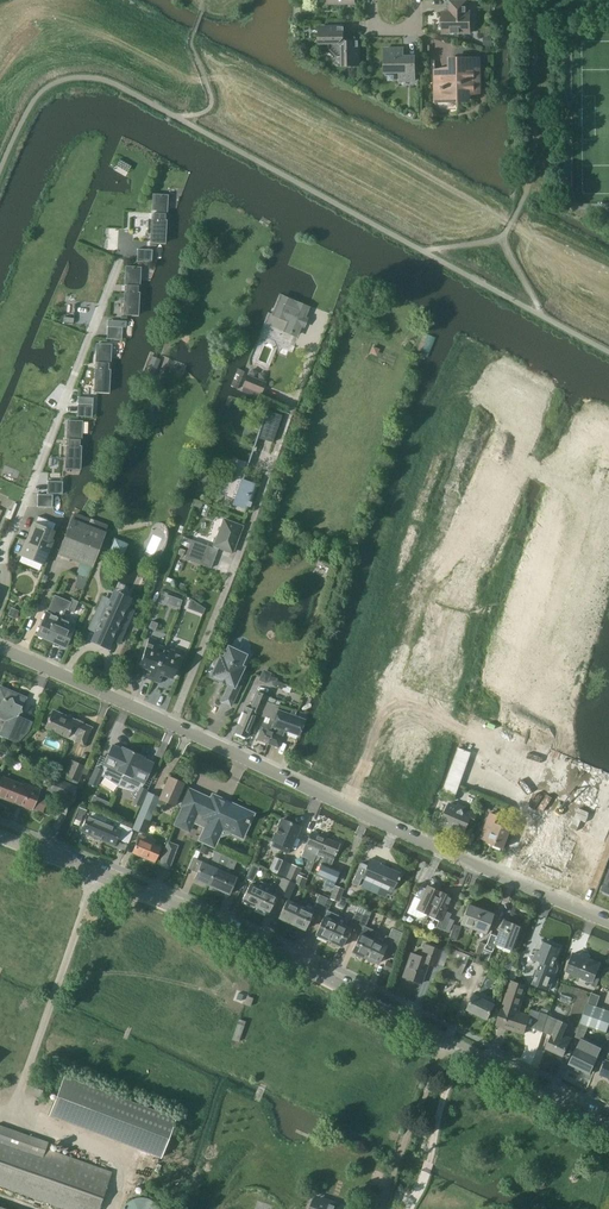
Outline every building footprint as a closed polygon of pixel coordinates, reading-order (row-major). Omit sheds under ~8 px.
[(442,33),(469,33),(469,11),(466,11),(466,1),(449,1),(449,11),(442,11),(442,33)] [(342,65),(358,65),(357,42),(347,42),(342,38),(341,27),(319,27),(319,43),(328,43),(328,48),(337,56),(342,56),(342,65)] [(402,48),(385,48),(384,72),(399,72),(399,81),(414,80),(413,56),(402,57),(402,48)] [(448,113),(455,113),(456,112),(457,112),(457,111),(458,110),(458,109),(458,100),(467,100),(467,92),(478,91),(477,60),(451,60),(451,69),(434,69),(434,102),(434,103),(435,104),(435,105),(436,106),(437,107),(438,108),(440,109),(441,109),(443,110),(448,110),(448,113)] [(157,195),(153,243),(167,244),(171,197),(157,195)] [(153,249),(138,248),(137,261),(152,262),(153,249)] [(127,316),(143,317),(145,269),(129,268),(127,316)] [(252,364),(269,370),(290,322),(296,324),(304,323),(310,307),(282,297),(252,364)] [(123,327),(108,326),(107,338),(122,339),(123,327)] [(114,346),(98,346),(97,394),(112,394),(114,346)] [(267,381),(248,373),(243,385),(262,393),(267,381)] [(93,404),(78,403),(77,416),(92,417),(93,404)] [(283,415),(267,410),(258,436),(273,442),(283,415)] [(68,472),(84,472),(86,424),(70,423),(68,472)] [(249,510),(258,484),(242,479),(248,461),(234,456),(222,492),(236,497),(233,505),(249,510)] [(48,481),(47,493),(62,494),(63,481),(48,481)] [(52,507),(53,494),(38,494),(37,506),(52,507)] [(92,564),(105,532),(73,519),(60,552),(92,564)] [(219,548),(233,553),(242,526),(224,520),(213,548),(192,540),(189,547),(185,558),(212,568),(219,548)] [(50,540),(54,531),(35,524),(23,553),(44,562),(53,541),(50,540)] [(181,544),(189,547),(192,540),(184,537),(181,544)] [(59,625),(62,619),(56,616),(61,606),(68,609),(71,602),(55,595),(48,613),(47,612),(37,634),(52,641),(59,625)] [(119,640),(133,610),(126,607),(127,603),(113,596),(111,601),(104,597),(90,627),(98,631),(96,635),(110,641),(112,637),(119,640)] [(72,599),(71,602),(68,609),(75,612),(79,602),(72,599)] [(59,625),(52,641),(65,646),(75,624),(62,619),(59,625)] [(161,656),(165,647),(155,644),(157,640),(150,637),(140,664),(149,668),(146,677),(153,680),(161,656)] [(215,667),(216,668),(212,675),(221,679),(222,679),(226,681),(227,682),(230,684),(222,701),(232,705),(246,676),(241,673),(244,666),(241,665),(246,654),(229,646),(224,657),(222,656),(220,658),(219,658),(218,658),(217,658),(216,659),(215,660),(213,662),(213,663),(213,664),(214,665),(214,666),(215,667)] [(161,656),(153,680),(160,683),(163,673),(173,677),(183,650),(176,647),(174,651),(165,647),(161,656)] [(261,676),(268,679),(267,682),(274,685),(278,678),(270,675),(272,671),(265,668),(261,676)] [(33,721),(19,715),(25,699),(10,693),(10,691),(0,687),(0,688),(0,716),(8,719),(1,735),(17,742),(29,731),(33,721)] [(266,702),(268,697),(257,692),(251,708),(247,706),(236,732),(248,737),(258,712),(261,713),(266,702)] [(268,697),(266,702),(274,704),(275,704),(276,699),(269,696),(268,697)] [(279,706),(275,704),(274,704),(266,702),(261,713),(261,714),(274,719),(279,706)] [(84,745),(91,728),(53,710),(46,727),(67,737),(71,730),(78,734),(75,741),(84,745)] [(305,720),(304,720),(279,711),(274,726),(273,726),(270,732),(272,733),(268,743),(279,747),(285,730),(299,735),(305,720)] [(273,726),(274,722),(270,721),(269,725),(265,723),(259,739),(268,743),(272,733),(270,732),(273,726)] [(96,768),(89,783),(96,786),(101,776),(105,777),(118,786),(134,753),(126,749),(126,751),(113,745),(102,770),(96,768)] [(453,767),(464,771),(471,752),(460,748),(453,767)] [(134,753),(118,786),(118,787),(119,787),(135,791),(138,793),(134,803),(141,806),(147,791),(142,788),(153,764),(141,758),(142,756),(134,753)] [(79,781),(85,766),(71,759),(65,775),(79,781)] [(448,780),(460,784),(464,771),(453,767),(448,780)] [(47,799),(38,795),(38,794),(18,785),(19,784),(3,777),(0,785),(0,796),(32,809),(33,808),(42,812),(47,799)] [(72,799),(77,786),(53,777),(48,790),(72,799)] [(174,805),(184,783),(169,777),(160,798),(148,793),(139,815),(151,820),(157,805),(164,808),(166,802),(174,805)] [(444,793),(444,794),(455,797),(460,784),(448,780),(444,793)] [(214,844),(217,838),(217,837),(217,836),(217,835),(217,834),(216,834),(219,827),(224,825),(231,828),(230,829),(230,830),(231,830),(231,831),(231,832),(232,832),(239,835),(242,837),(249,823),(250,820),(253,814),(229,802),(227,807),(218,802),(220,798),(213,795),(211,799),(189,788),(181,805),(183,806),(174,824),(189,831),(190,827),(190,825),(190,824),(189,823),(188,823),(189,821),(205,828),(199,839),(214,846),(214,844)] [(473,825),(477,814),(466,809),(465,807),(461,805),(458,806),(451,803),(450,805),(448,804),(445,812),(447,813),(442,823),(444,824),(445,826),(449,828),(451,827),(464,833),(468,823),(473,825)] [(92,811),(90,817),(88,816),(81,831),(114,845),(120,829),(116,828),(119,823),(92,811)] [(503,847),(511,828),(499,823),(501,816),(490,812),(481,838),(488,840),(488,841),(503,847)] [(151,820),(139,815),(133,827),(136,829),(135,830),(145,834),(151,820)] [(282,819),(270,846),(288,853),(299,826),(291,823),(291,821),(285,818),(284,819),(282,819)] [(319,855),(321,849),(326,837),(311,831),(301,855),(309,859),(305,868),(310,871),(314,861),(316,861),(317,859),(318,859),(320,855),(319,855)] [(154,862),(160,846),(153,843),(154,841),(140,835),(133,853),(154,862)] [(323,857),(316,874),(335,882),(340,870),(330,866),(340,843),(326,837),(321,849),(319,855),(320,855),(323,857)] [(168,842),(159,864),(168,868),(177,846),(168,842)] [(188,868),(197,872),(194,879),(208,885),(222,854),(214,850),(213,857),(209,865),(193,858),(188,868)] [(222,854),(208,885),(229,894),(237,876),(225,871),(231,858),(222,854)] [(269,870),(284,877),(290,864),(275,857),(269,870)] [(396,892),(392,890),(399,872),(380,864),(381,863),(370,858),(366,868),(359,866),(352,882),(358,885),(362,877),(382,886),(379,892),(393,898),(396,892)] [(253,864),(246,878),(253,881),(259,867),(253,864)] [(286,878),(303,886),(306,879),(297,875),(300,868),(292,864),(286,878)] [(276,892),(283,895),(290,880),(282,877),(276,892)] [(250,883),(241,902),(253,908),(265,883),(259,880),(257,881),(255,885),(250,883)] [(290,880),(283,895),(290,898),(297,883),(290,880)] [(253,908),(267,914),(276,895),(270,892),(272,888),(271,886),(265,883),(253,908)] [(335,885),(330,898),(339,901),(344,888),(335,885)] [(429,915),(440,891),(428,886),(422,900),(415,897),(408,912),(418,917),(425,915),(426,913),(429,915)] [(440,891),(429,915),(440,920),(437,926),(444,929),(451,913),(445,910),(451,897),(440,891)] [(302,901),(299,906),(291,923),(304,929),(312,912),(318,914),(319,912),(326,897),(320,894),(314,906),(302,901)] [(326,897),(319,912),(325,915),(332,900),(326,897)] [(291,923),(299,906),(287,900),(279,917),(291,923)] [(474,929),(481,909),(468,904),(460,924),(474,929)] [(481,909),(474,929),(484,933),(491,913),(481,909)] [(350,925),(356,928),(363,913),(357,910),(350,925)] [(365,957),(377,931),(366,926),(371,917),(363,913),(356,928),(361,931),(352,951),(355,952),(356,955),(360,957),(363,956),(365,957)] [(337,922),(324,916),(316,934),(328,940),(337,922)] [(511,949),(520,927),(503,921),(497,937),(491,935),(487,944),(480,942),(475,954),(488,960),(495,943),(511,949)] [(337,922),(328,940),(331,941),(331,943),(336,945),(339,944),(341,946),(349,928),(337,922)] [(461,926),(454,924),(449,938),(456,940),(461,926)] [(388,937),(377,931),(365,957),(377,963),(384,949),(391,953),(401,932),(392,928),(388,937)] [(548,990),(557,968),(558,967),(555,960),(560,949),(558,948),(557,946),(554,945),(552,945),(552,946),(544,943),(540,952),(537,951),(534,958),(537,959),(541,961),(532,983),(548,990)] [(435,966),(441,949),(424,944),(420,955),(412,952),(403,976),(420,982),(427,964),(435,966)] [(469,954),(451,947),(447,956),(456,960),(452,969),(462,973),(469,954)] [(574,953),(567,971),(581,976),(582,975),(594,980),(592,985),(596,987),(601,976),(595,974),(600,964),(589,959),(591,955),(582,952),(580,956),(574,953)] [(526,1025),(536,1028),(543,1030),(548,1014),(532,1009),(529,1016),(518,1011),(527,986),(512,981),(497,1024),(523,1033),(526,1025)] [(486,1019),(494,1004),(475,994),(467,1009),(486,1019)] [(575,1037),(583,1040),(588,1026),(606,1032),(608,1025),(608,1012),(594,1006),(597,999),(591,996),(575,1037)] [(553,1035),(546,1048),(563,1056),(571,1038),(563,1034),(567,1024),(549,1016),(544,1031),(553,1035)] [(599,1054),(603,1047),(587,1039),(583,1046),(580,1044),(572,1060),(592,1070),(599,1054)] [(176,1118),(65,1076),(57,1096),(49,1116),(161,1158),(176,1118)] [(112,1174),(45,1150),(48,1142),(0,1125),(0,1185),(68,1208),(99,1208),(112,1174)] [(161,1206),(159,1203),(157,1199),(154,1197),(151,1195),(148,1194),(143,1193),(139,1193),(135,1194),(131,1196),(128,1199),(125,1202),(123,1205),(122,1208),(162,1208),(161,1206)] [(346,1207),(319,1198),(316,1208),(345,1208),(346,1207)]
